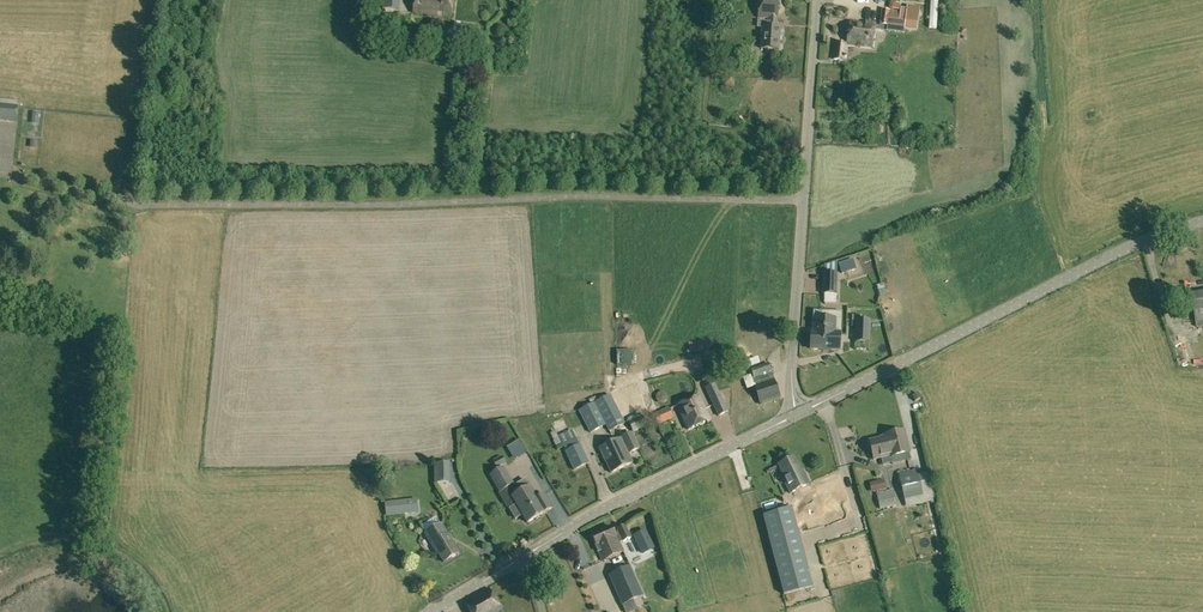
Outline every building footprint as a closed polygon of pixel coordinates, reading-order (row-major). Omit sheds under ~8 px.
[(400,0),(383,0),(382,9),(399,11),(400,0)] [(414,12),(451,16),(453,0),(415,0),(414,12)] [(770,18),(769,22),(763,21),(763,27),(761,49),(779,50),(780,28),(776,28),(777,20),(778,0),(760,0),(759,18),(770,18)] [(938,2),(930,1),(929,28),(936,28),(938,2)] [(900,12),(882,10),(880,24),(881,24),(884,24),(884,22),(888,23),(888,21),(905,24),(904,28),(916,29),(919,8),(907,6),(907,9),(901,8),(900,12)] [(866,22),(865,23),(850,21),(846,44),(872,47),(875,29),(883,30),(884,24),(881,24),(880,29),(875,28),(875,23),(866,22)] [(835,42),(833,59),(845,60),(847,44),(846,44),(835,42)] [(734,86),(734,78),(723,78),(723,86),(734,86)] [(16,123),(19,106),(0,104),(0,122),(16,123)] [(837,263),(840,273),(855,268),(852,258),(837,263)] [(823,293),(836,294),(837,273),(823,273),(823,293)] [(880,297),(886,295),(883,284),(881,284),(877,286),(880,297)] [(1192,294),(1197,328),(1202,327),(1202,292),(1192,294)] [(840,334),(841,334),(842,312),(814,311),(813,333),(840,334)] [(856,319),(855,341),(869,342),(870,319),(856,319)] [(813,333),(812,333),(811,349),(839,351),(840,334),(813,333)] [(769,362),(750,369),(753,378),(772,371),(769,362)] [(751,380),(753,386),(760,405),(781,398),(774,379),(772,373),(751,380)] [(704,387),(717,417),(729,412),(715,382),(704,387)] [(591,404),(579,410),(590,433),(606,425),(609,432),(626,423),(611,394),(598,401),(591,404)] [(918,394),(912,396),(915,402),(921,399),(918,394)] [(699,395),(677,406),(688,430),(711,419),(699,395)] [(658,425),(674,418),(669,407),(653,414),(658,425)] [(647,426),(642,415),(628,421),(632,432),(647,426)] [(886,437),(890,456),(891,455),(891,456),(909,452),(904,430),(884,435),(885,437),(886,437)] [(611,473),(633,462),(628,454),(639,448),(632,433),(600,449),(611,473)] [(874,460),(890,456),(886,437),(885,437),(869,441),(874,460)] [(558,438),(553,441),(556,447),(561,444),(558,438)] [(580,443),(579,444),(566,450),(564,451),(574,470),(590,463),(580,443)] [(505,463),(502,456),(493,461),(497,467),(505,463)] [(790,493),(809,483),(802,470),(801,470),(794,457),(778,465),(785,479),(783,479),(790,493)] [(445,463),(445,479),(454,479),(453,462),(445,463)] [(500,493),(514,484),(503,467),(490,475),(500,493)] [(898,474),(904,500),(906,507),(932,501),(926,476),(919,477),(917,470),(898,474)] [(514,486),(518,494),(513,497),(512,497),(516,504),(509,508),(515,519),(522,515),(527,523),(553,508),(544,494),(537,498),(530,486),(530,487),(525,479),(514,486)] [(871,492),(885,489),(883,479),(869,482),(871,492)] [(880,509),(896,506),(893,490),(876,493),(880,509)] [(792,507),(797,525),(801,524),(803,528),(824,521),(838,517),(845,515),(837,492),(792,507)] [(765,514),(785,508),(781,496),(761,503),(765,514)] [(410,514),(409,500),(385,503),(386,516),(410,514)] [(797,525),(792,507),(762,516),(784,595),(813,587),(797,525)] [(434,528),(435,530),(425,535),(436,554),(438,553),(443,562),(459,553),(450,538),(442,524),(434,528)] [(602,560),(622,551),(619,543),(631,538),(625,525),(617,529),(618,533),(615,534),(611,526),(591,535),(596,546),(598,552),(602,560)] [(645,530),(634,536),(642,553),(653,548),(645,530)] [(643,596),(629,567),(609,576),(623,605),(643,596)] [(489,588),(465,601),(464,601),(464,602),(470,611),(502,611),(489,588)] [(627,604),(630,611),(634,611),(640,609),(636,600),(627,604)]
